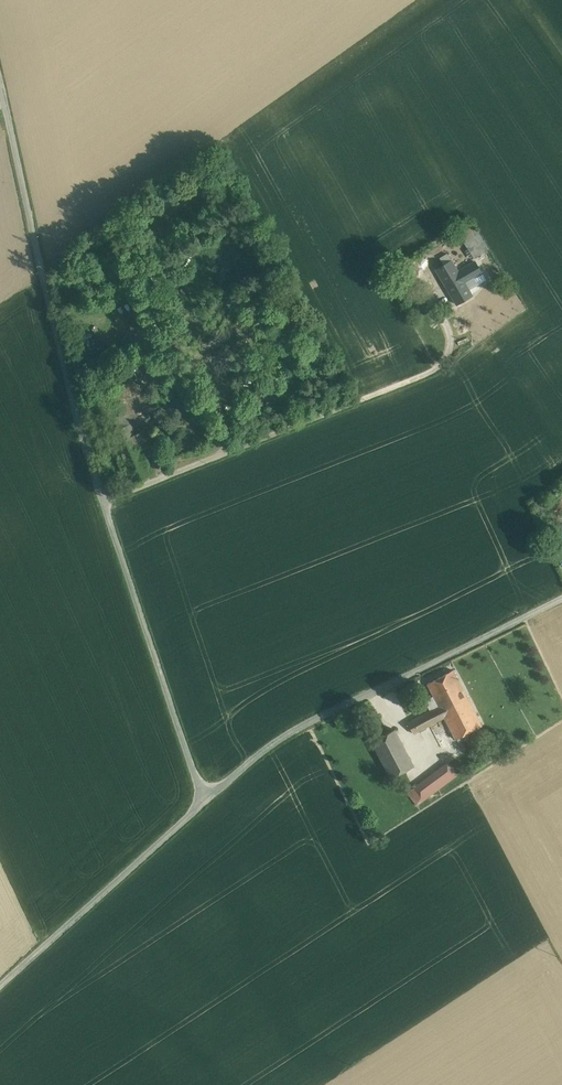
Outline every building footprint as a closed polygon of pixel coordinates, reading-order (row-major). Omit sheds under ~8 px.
[(469,218),(454,228),(460,235),(474,226),(469,218)] [(444,264),(451,260),(448,253),(440,258),(444,264)] [(451,260),(444,264),(436,269),(445,285),(448,283),(442,271),(456,262),(454,258),(451,260)] [(456,262),(442,271),(448,283),(460,276),(458,272),(460,270),(456,262)] [(448,283),(445,285),(457,304),(472,295),(468,288),(464,282),(474,277),(481,272),(475,262),(460,270),(458,272),(460,276),(448,283)] [(411,279),(403,266),(396,270),(405,283),(411,279)] [(474,277),(464,282),(468,288),(477,283),(474,277)] [(525,308),(522,303),(513,309),(517,314),(525,308)] [(223,344),(217,326),(206,331),(209,340),(205,342),(209,351),(223,344)] [(137,379),(113,389),(124,415),(128,414),(148,405),(137,379)] [(272,404),(280,399),(269,381),(261,386),(272,404)] [(124,415),(107,422),(111,432),(132,424),(128,414),(124,415)] [(145,430),(136,434),(142,448),(150,444),(145,430)] [(551,510),(546,500),(539,503),(544,513),(551,510)] [(439,706),(441,711),(467,697),(453,670),(427,684),(439,706)] [(391,711),(397,708),(395,706),(400,703),(395,692),(384,697),(391,711)] [(467,697),(441,711),(444,717),(456,739),(482,726),(467,697)] [(441,711),(439,706),(420,716),(425,727),(444,717),(441,711)] [(420,716),(408,723),(413,733),(419,730),(420,732),(426,729),(425,727),(420,716)] [(395,729),(371,742),(391,778),(414,766),(395,729)] [(447,763),(408,792),(417,805),(457,776),(447,763)]
